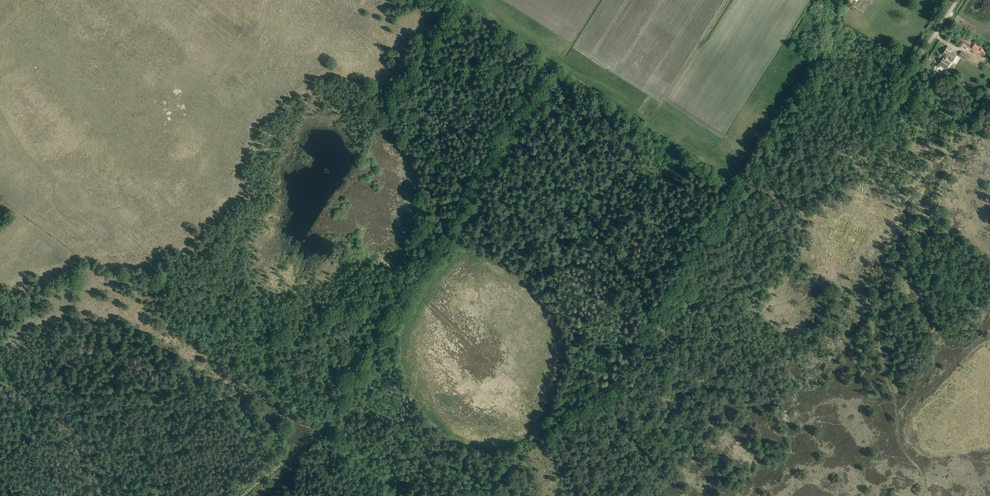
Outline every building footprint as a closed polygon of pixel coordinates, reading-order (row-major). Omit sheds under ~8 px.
[(971,41),(963,36),(960,40),(968,46),(971,41)] [(953,37),(951,39),(959,45),(961,42),(953,37)] [(980,46),(975,43),(971,47),(977,51),(980,46)] [(952,62),(957,55),(951,50),(952,48),(948,46),(942,54),(944,56),(944,57),(943,57),(939,64),(946,69),(951,62),(948,60),(948,59),(952,62)] [(967,60),(969,56),(962,51),(959,55),(967,60)]
